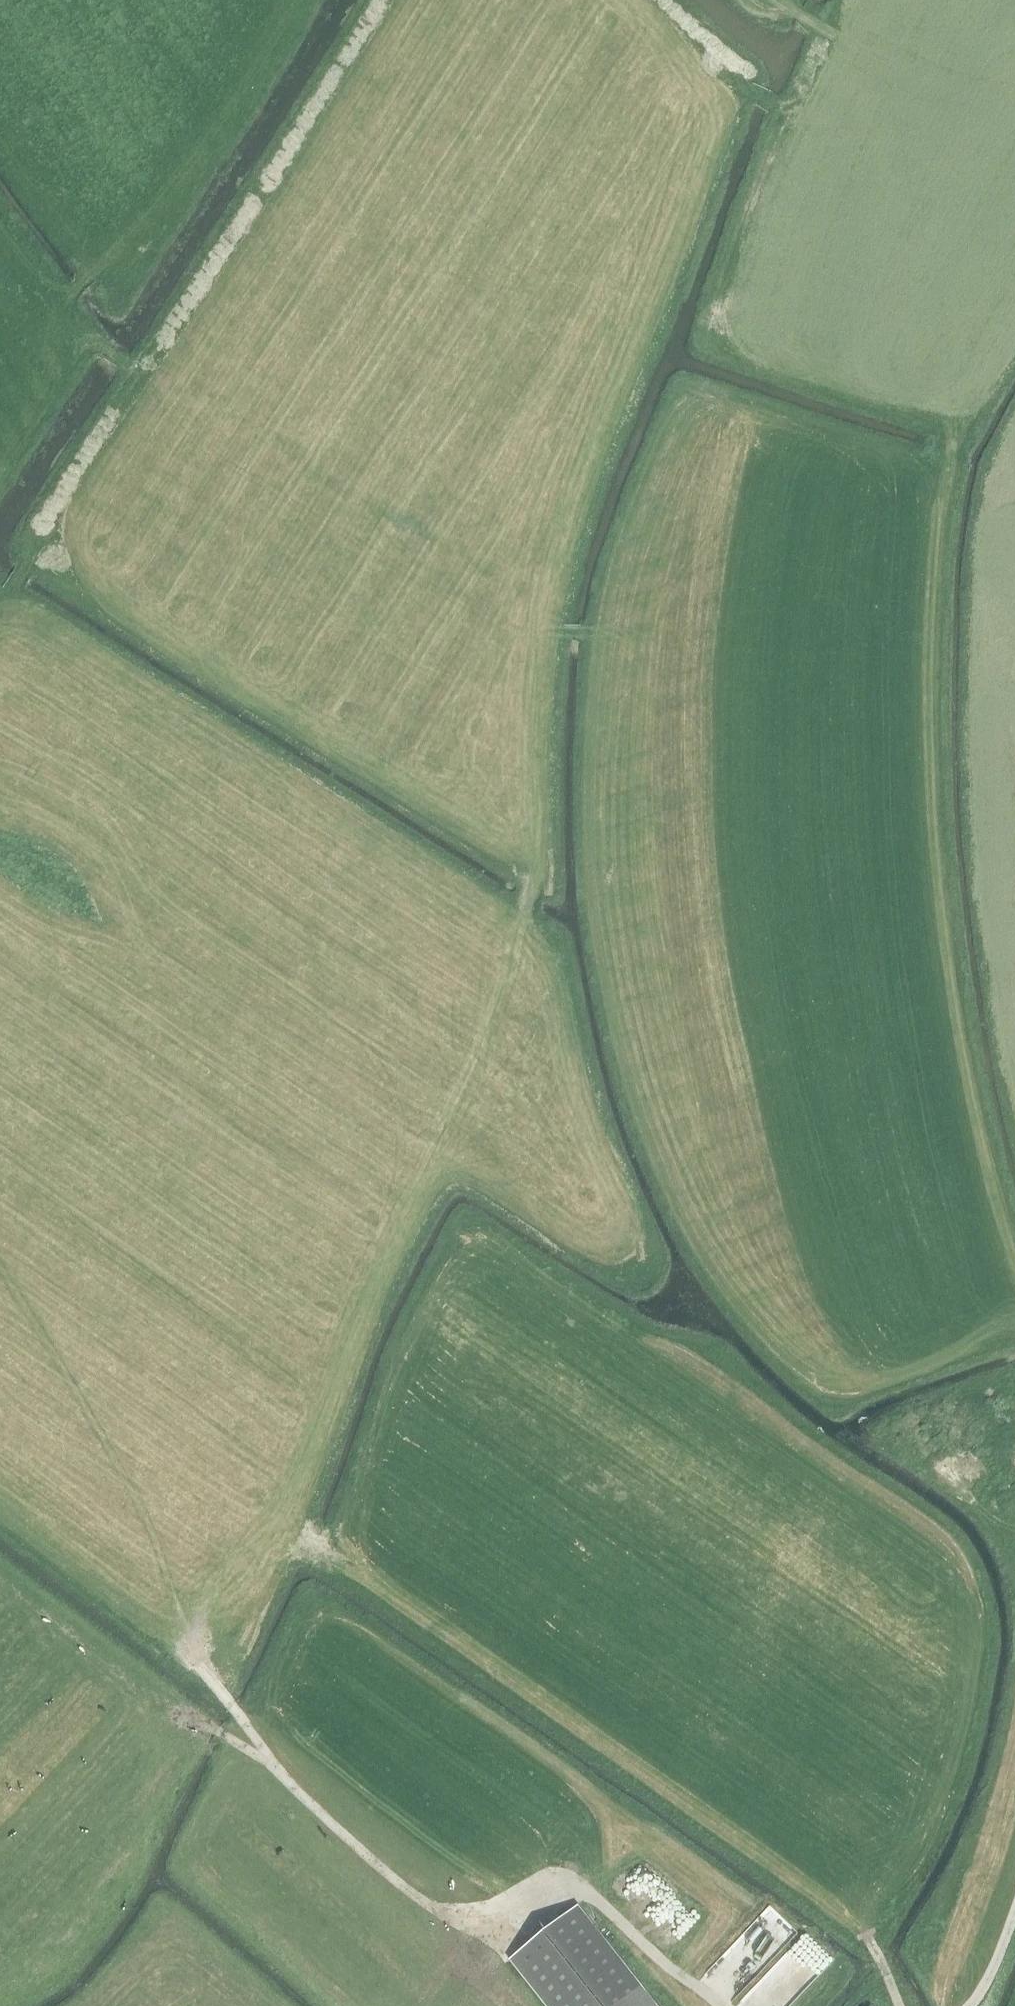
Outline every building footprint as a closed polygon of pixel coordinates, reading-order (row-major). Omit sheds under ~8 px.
[(632,1975),(577,1905),(510,1958),(547,2005),(656,2005),(632,1975)]
